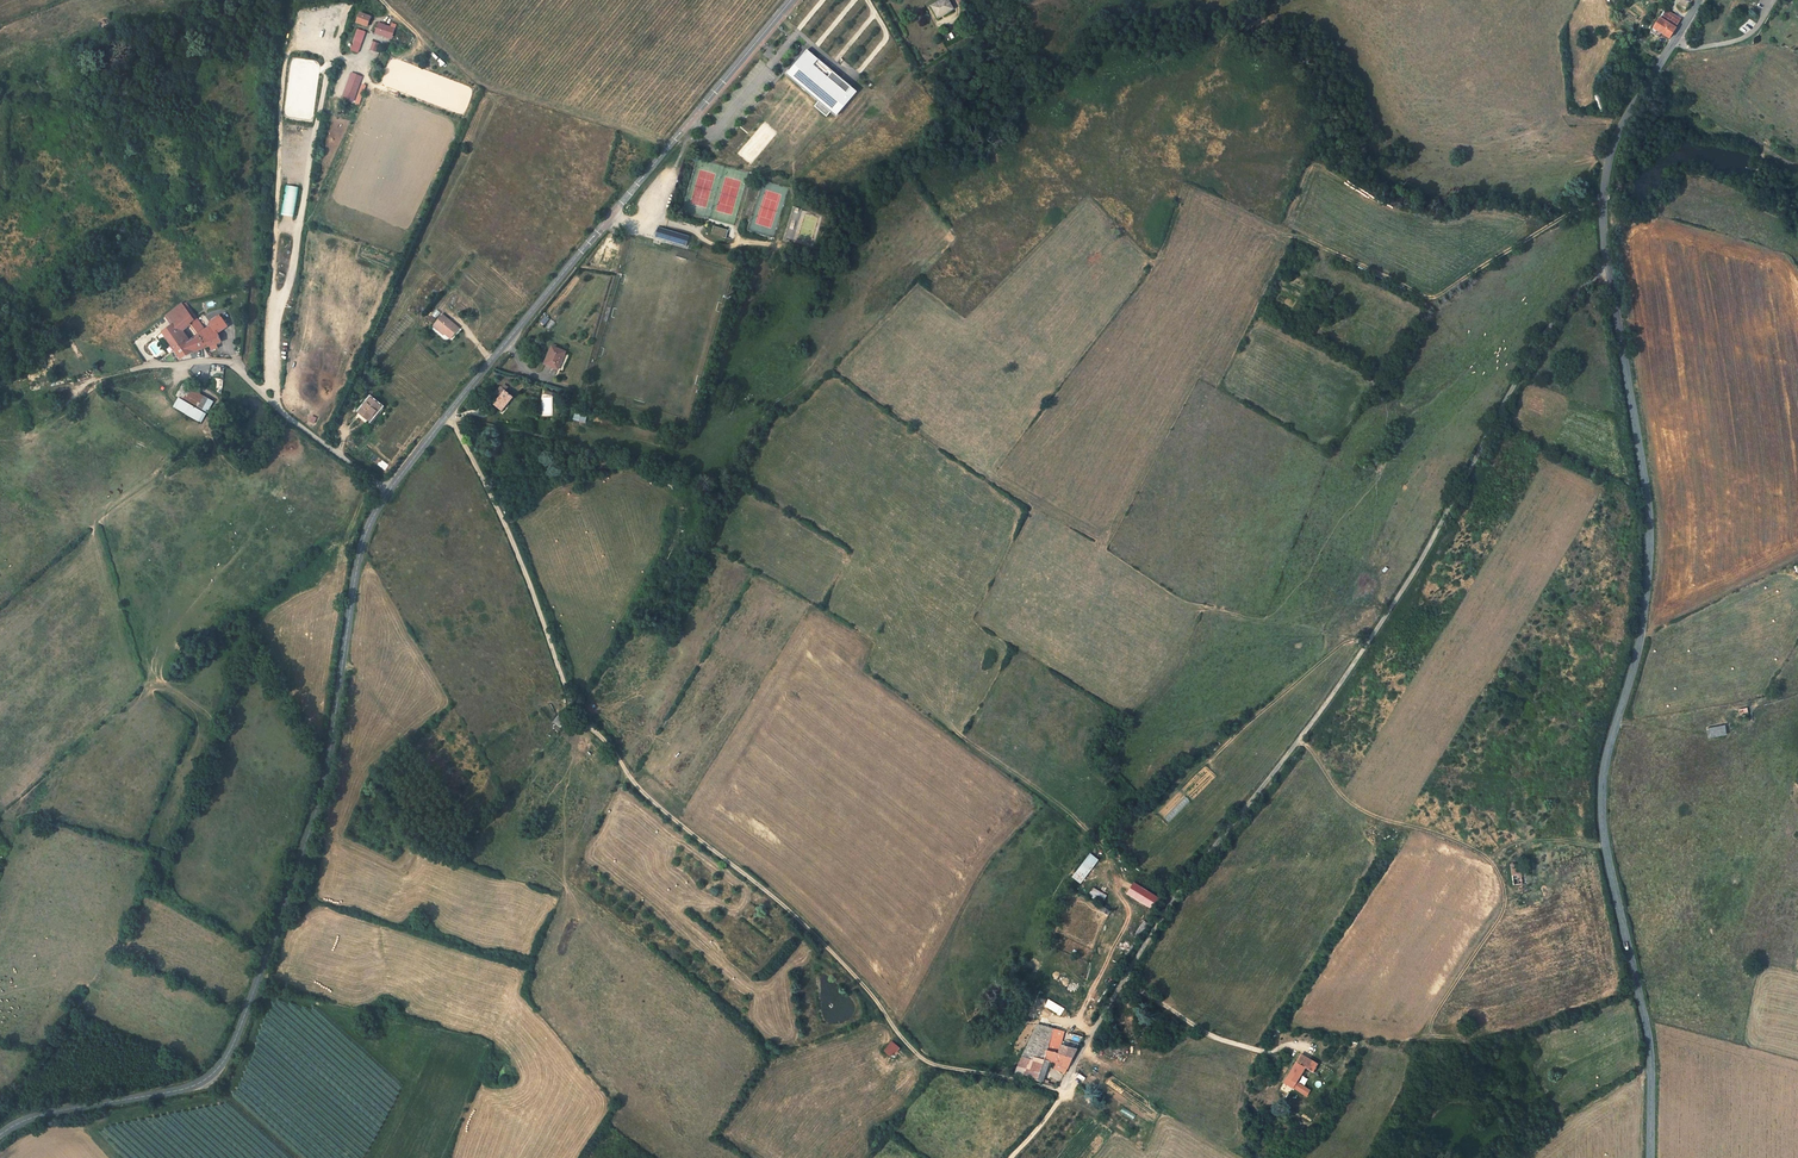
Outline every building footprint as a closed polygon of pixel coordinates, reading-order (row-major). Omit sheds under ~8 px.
[(953,9),(948,0),(940,0),(931,5),(938,17),(953,9)] [(1681,19),(1665,9),(1660,18),(1675,28),(1681,19)] [(367,27),(370,19),(361,15),(358,24),(367,27)] [(105,18),(98,22),(102,29),(109,24),(105,18)] [(1669,38),(1675,28),(1660,18),(1653,28),(1669,38)] [(393,39),(395,30),(378,25),(375,34),(393,39)] [(366,33),(358,30),(351,51),(358,54),(366,33)] [(830,71),(805,51),(785,75),(817,103),(813,107),(826,118),(830,113),(836,119),(857,94),(852,89),(830,71)] [(361,77),(353,74),(347,91),(355,94),(361,77)] [(355,94),(347,91),(344,99),(352,102),(355,94)] [(299,188),(286,185),(281,214),(294,216),(299,188)] [(711,233),(726,237),(728,229),(713,226),(711,233)] [(686,246),(689,236),(658,227),(655,237),(686,246)] [(601,260),(611,264),(617,251),(607,247),(601,260)] [(173,324),(162,332),(175,350),(181,359),(193,352),(205,347),(197,335),(196,332),(194,333),(197,337),(193,340),(187,344),(179,332),(185,327),(188,325),(190,323),(194,320),(188,312),(183,304),(182,304),(167,315),(173,324)] [(444,333),(450,338),(459,327),(442,313),(441,314),(433,324),(444,333)] [(545,325),(549,318),(544,315),(540,322),(545,325)] [(222,318),(221,318),(217,321),(216,319),(215,321),(216,322),(211,325),(211,326),(205,330),(197,319),(194,320),(190,323),(196,332),(197,335),(205,347),(212,345),(215,344),(221,342),(218,334),(217,331),(227,325),(222,318)] [(432,326),(443,334),(444,333),(433,324),(432,326)] [(227,325),(217,331),(218,334),(228,327),(227,325)] [(187,344),(193,340),(185,327),(179,332),(187,344)] [(563,358),(561,357),(564,352),(552,347),(544,363),(558,369),(563,358)] [(183,384),(176,397),(178,398),(205,414),(213,401),(183,384)] [(505,390),(501,387),(488,400),(502,411),(513,397),(505,390)] [(205,414),(178,398),(173,407),(200,423),(205,414)] [(381,406),(371,398),(359,413),(369,421),(381,406)] [(381,406),(369,421),(359,413),(357,416),(370,426),(384,409),(381,406)] [(501,504),(508,501),(503,491),(496,495),(501,504)] [(1749,721),(1747,713),(1740,715),(1741,722),(1749,721)] [(559,714),(553,722),(559,726),(565,719),(559,714)] [(1707,728),(1708,738),(1726,734),(1725,725),(1707,728)] [(1107,753),(1102,748),(1097,752),(1103,758),(1107,753)] [(1170,823),(1190,801),(1180,792),(1160,814),(1170,823)] [(1090,853),(1072,877),(1081,883),(1099,859),(1090,853)] [(1514,885),(1522,883),(1519,863),(1511,864),(1514,885)] [(1152,908),(1153,909),(1160,897),(1136,882),(1129,894),(1152,908)] [(1093,887),(1088,896),(1102,903),(1107,894),(1093,887)] [(1100,910),(1109,915),(1111,911),(1102,906),(1100,910)] [(1153,921),(1158,912),(1153,909),(1152,908),(1147,917),(1153,921)] [(1126,944),(1123,954),(1129,955),(1132,946),(1126,944)] [(1055,1005),(1063,1009),(1065,1004),(1057,1000),(1055,1005)] [(1064,1030),(1079,1033),(1080,1027),(1065,1024),(1064,1030)] [(1033,1062),(1034,1058),(1049,1061),(1057,1064),(1062,1054),(1072,1057),(1077,1049),(1061,1045),(1065,1032),(1037,1025),(1021,1058),(1033,1062)] [(892,1057),(900,1048),(892,1042),(884,1051),(892,1057)] [(1072,1057),(1062,1054),(1057,1064),(1067,1068),(1072,1057)] [(1296,1062),(1304,1067),(1309,1059),(1301,1054),(1296,1062)] [(1033,1062),(1021,1058),(1013,1074),(1041,1082),(1048,1083),(1048,1081),(1043,1079),(1049,1061),(1034,1058),(1033,1062)] [(1318,1064),(1309,1059),(1304,1067),(1313,1072),(1318,1064)] [(1296,1082),(1304,1067),(1296,1062),(1284,1082),(1307,1096),(1310,1090),(1296,1082)] [(1133,1120),(1135,1115),(1123,1108),(1120,1112),(1133,1120)]
